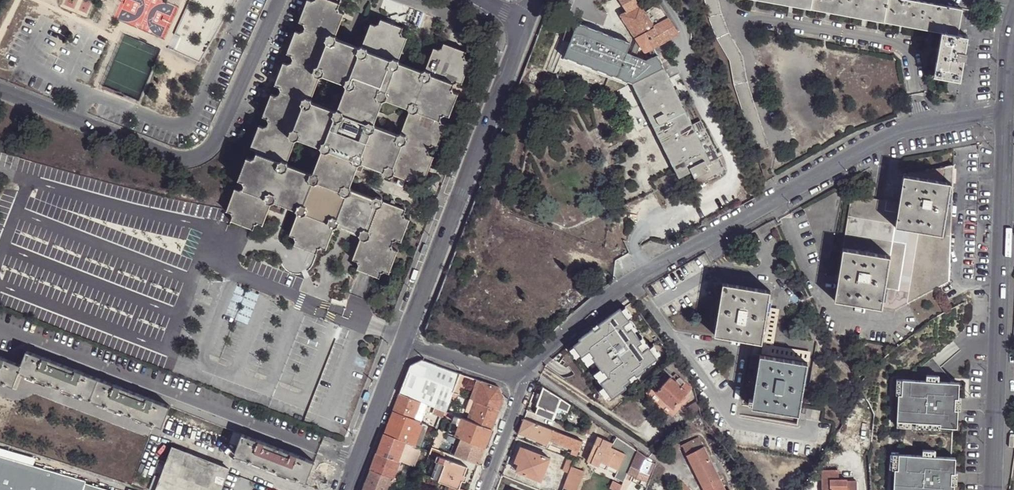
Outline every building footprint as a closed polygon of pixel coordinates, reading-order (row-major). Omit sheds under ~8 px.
[(251,152),(246,151),(238,172),(242,174),(245,178),(244,181),(239,183),(234,181),(227,202),(226,204),(231,206),(233,209),(231,213),(252,222),(254,218),(258,215),(263,217),(272,194),(297,203),(289,226),(293,228),(294,232),(293,236),(315,244),(317,240),(320,238),(325,240),(334,216),(359,225),(351,250),(355,251),(356,255),(355,259),(377,267),(379,263),(383,261),(387,263),(396,240),(391,238),(390,235),(391,231),(395,230),(399,231),(408,209),(404,208),(402,204),(404,200),(381,192),(381,189),(380,188),(378,187),(376,187),(375,190),(348,180),(358,153),(385,163),(385,164),(386,166),(389,167),(391,165),(413,173),(415,169),(419,167),(423,169),(431,146),(428,144),(426,141),(428,137),(431,136),(435,137),(444,115),(440,113),(438,110),(439,106),(443,104),(447,106),(456,84),(452,82),(450,78),(452,73),(455,73),(459,74),(468,52),(464,51),(462,46),(463,42),(441,34),(439,38),(435,40),(431,38),(423,62),(397,53),(405,29),(401,27),(399,23),(401,19),(379,11),(377,14),(373,17),(369,15),(360,39),(334,29),(343,5),(339,4),(338,0),(307,0),(300,20),(303,21),(305,24),(304,28),(300,30),(296,28),(288,49),(291,51),(293,55),(291,59),(289,60),(284,58),(276,81),(279,82),(281,85),(279,89),(276,90),(272,89),(263,111),(267,113),(269,117),(267,120),(264,122),(259,120),(250,142),(255,144),(257,146),(255,151),(251,152)] [(648,114),(679,177),(692,172),(698,184),(727,170),(702,120),(693,125),(664,68),(659,71),(646,52),(677,33),(658,3),(644,12),(636,0),(619,0),(627,13),(622,16),(629,28),(622,32),(628,41),(645,77),(633,83),(643,104),(648,114)] [(810,0),(771,0),(771,1),(809,8),(810,0)] [(845,15),(848,0),(810,0),(809,8),(845,15)] [(883,22),(887,0),(848,0),(845,15),(883,22)] [(925,2),(913,0),(887,0),(883,22),(920,28),(925,2)] [(941,32),(957,34),(962,9),(925,2),(920,28),(941,32)] [(633,121),(648,114),(643,104),(637,106),(610,50),(628,41),(622,32),(596,47),(633,121)] [(967,36),(957,34),(941,32),(933,75),(960,80),(964,57),(965,57),(965,53),(964,53),(967,36)] [(522,143),(528,124),(522,122),(516,141),(522,143)] [(899,202),(887,201),(856,195),(851,198),(843,248),(841,261),(834,300),(895,311),(947,283),(949,282),(953,166),(952,166),(904,175),(899,202)] [(769,289),(722,282),(714,334),(761,341),(769,289)] [(768,306),(761,352),(809,359),(811,349),(773,343),(778,308),(768,306)] [(582,343),(576,348),(586,360),(592,355),(597,360),(593,364),(605,377),(609,373),(614,379),(608,384),(617,394),(661,354),(650,343),(645,348),(640,342),(644,339),(632,326),(628,329),(623,324),(629,319),(618,307),(599,325),(600,326),(594,331),(593,330),(580,342),(582,343)] [(163,427),(171,407),(140,395),(106,382),(72,369),(26,351),(21,365),(18,371),(20,372),(27,374),(30,376),(81,395),(84,396),(98,402),(101,403),(152,422),(155,424),(163,427)] [(804,388),(808,360),(760,353),(753,400),(749,399),(748,404),(752,405),(752,407),(800,414),(803,391),(809,392),(809,389),(804,388)] [(21,365),(0,356),(0,380),(4,382),(7,383),(15,386),(20,372),(18,371),(21,365)] [(411,365),(410,367),(425,373),(424,375),(431,378),(436,365),(421,360),(411,365)] [(415,401),(420,403),(425,405),(434,408),(445,412),(453,392),(460,374),(436,365),(431,378),(424,375),(425,373),(410,367),(406,378),(420,383),(421,386),(415,401)] [(460,374),(453,392),(461,395),(468,376),(460,374)] [(656,393),(674,409),(688,394),(687,393),(690,390),(690,388),(675,374),(671,379),(669,378),(656,393)] [(29,379),(79,398),(81,395),(30,376),(29,379)] [(905,377),(904,393),(900,393),(899,410),(905,410),(905,425),(903,453),(901,453),(900,470),(897,470),(896,489),(952,489),(952,484),(952,472),(956,408),(956,396),(957,380),(941,379),(928,378),(905,377)] [(406,378),(399,395),(415,401),(421,386),(420,383),(406,378)] [(471,399),(474,400),(481,381),(478,380),(471,399)] [(481,381),(474,400),(478,402),(500,410),(504,399),(499,387),(481,381)] [(538,407),(535,414),(552,421),(557,408),(560,399),(542,388),(536,406),(538,407)] [(399,395),(392,412),(413,420),(420,403),(415,401),(399,395)] [(570,405),(560,399),(557,408),(567,412),(570,405)] [(474,400),(467,420),(470,422),(478,402),(474,400)] [(699,409),(696,401),(686,408),(690,414),(699,409)] [(470,422),(492,430),(500,410),(478,402),(470,422)] [(100,406),(150,426),(152,422),(101,403),(100,406)] [(420,403),(413,420),(418,422),(425,405),(420,403)] [(432,414),(443,418),(444,416),(445,412),(434,408),(432,414)] [(567,412),(557,408),(552,421),(563,425),(567,412)] [(392,412),(384,435),(405,442),(410,444),(413,446),(421,423),(418,422),(413,420),(392,412)] [(453,419),(449,429),(456,431),(461,418),(454,415),(453,419)] [(669,434),(679,425),(670,415),(660,424),(669,434)] [(461,438),(485,448),(492,430),(470,422),(467,420),(461,418),(456,431),(455,436),(461,438)] [(553,430),(523,418),(517,433),(520,434),(522,430),(548,440),(553,430)] [(421,423),(413,446),(420,448),(428,426),(421,423)] [(439,430),(432,447),(435,449),(438,449),(444,432),(439,430)] [(547,445),(548,440),(522,430),(520,434),(547,445)] [(574,455),(576,456),(578,452),(579,452),(582,441),(553,430),(548,440),(576,451),(574,455)] [(238,446),(242,435),(233,431),(229,442),(238,446)] [(306,483),(314,462),(242,435),(238,446),(234,455),(241,458),(245,460),(295,479),(299,480),(306,483)] [(384,435),(376,453),(398,461),(405,442),(384,435)] [(608,465),(619,470),(627,454),(612,447),(613,443),(598,436),(587,461),(606,470),(608,465)] [(455,456),(479,465),(485,448),(461,438),(455,454),(455,456)] [(698,438),(682,446),(705,489),(725,489),(698,438)] [(398,461),(399,462),(403,463),(410,444),(405,442),(398,461)] [(229,468),(172,446),(153,489),(220,489),(229,468)] [(521,459),(519,464),(516,471),(541,481),(549,459),(521,448),(517,457),(521,459)] [(438,449),(435,449),(433,454),(437,455),(444,458),(446,453),(438,449)] [(420,462),(426,464),(430,454),(430,452),(425,450),(420,462)] [(647,457),(637,451),(631,466),(633,467),(647,473),(645,476),(648,477),(653,464),(645,461),(647,457)] [(376,453),(370,471),(392,479),(393,479),(399,462),(398,461),(376,453)] [(900,470),(901,453),(894,453),(893,470),(897,470),(900,470)] [(85,483),(86,481),(0,454),(0,489),(106,489),(85,483)] [(435,461),(438,462),(444,465),(447,459),(444,458),(437,455),(437,457),(435,461)] [(565,466),(571,468),(574,461),(568,458),(565,466)] [(438,481),(447,484),(450,485),(459,488),(462,481),(464,475),(467,467),(447,459),(444,465),(438,481)] [(244,462),(294,482),(295,479),(245,460),(244,462)] [(438,462),(432,478),(438,481),(444,465),(438,462)] [(617,475),(619,470),(608,465),(606,470),(617,475)] [(647,473),(633,467),(632,469),(631,471),(634,472),(634,473),(644,478),(645,476),(647,473)] [(822,470),(823,489),(858,489),(857,480),(840,480),(839,469),(822,470)] [(631,471),(629,470),(625,479),(630,481),(634,473),(634,472),(631,471)] [(362,489),(388,489),(392,479),(370,471),(362,489)] [(422,474),(419,482),(422,483),(425,484),(428,476),(422,474)] [(388,489),(393,489),(397,480),(393,479),(392,479),(388,489)] [(686,485),(682,482),(678,489),(684,489),(686,485)]
